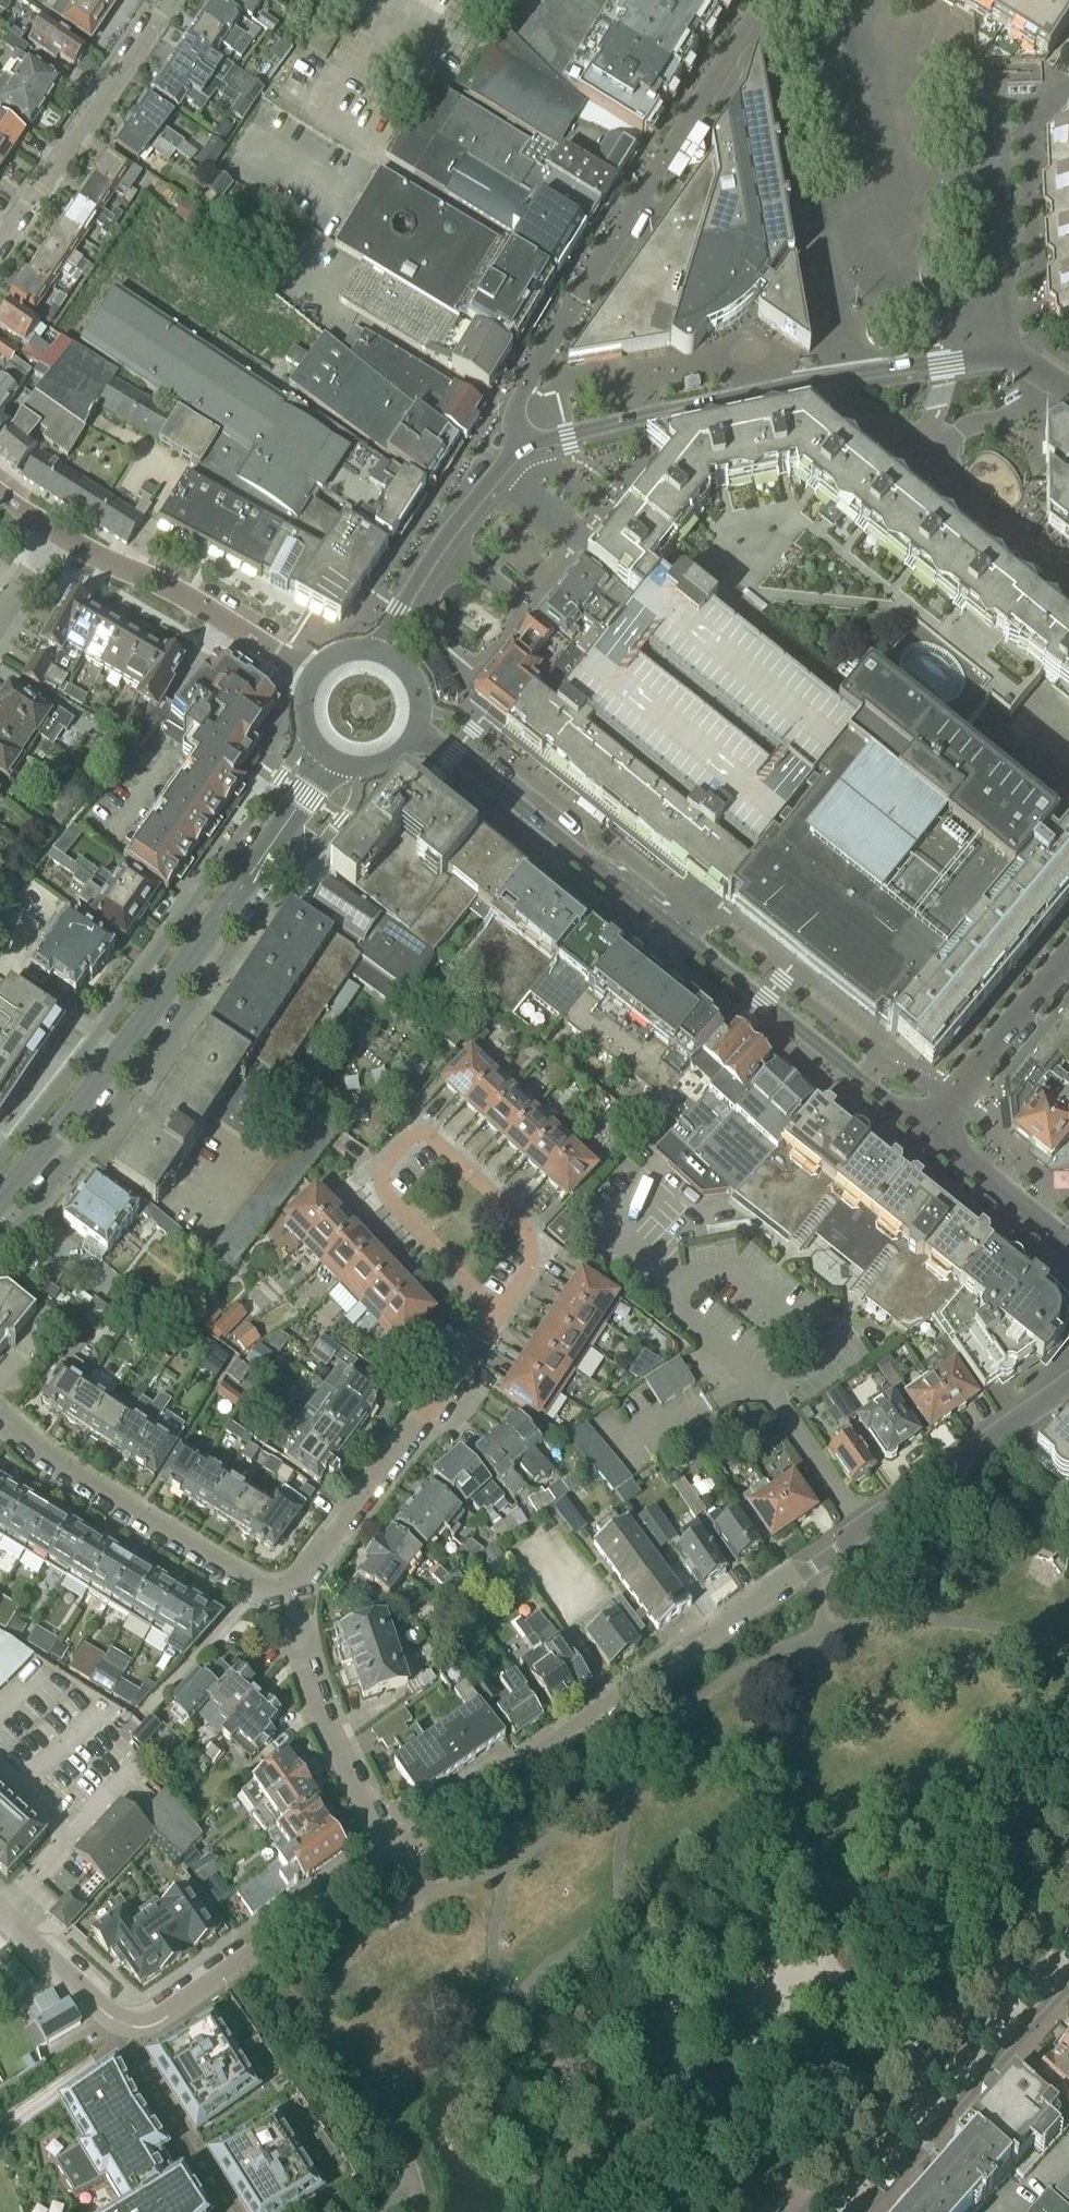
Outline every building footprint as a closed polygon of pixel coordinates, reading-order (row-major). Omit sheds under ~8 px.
[(5,15),(15,0),(0,0),(0,11),(5,15)] [(51,13),(91,40),(118,0),(60,0),(51,13)] [(262,0),(232,0),(232,3),(252,16),(262,0)] [(321,0),(309,0),(305,6),(317,14),(324,3),(321,0)] [(517,39),(554,72),(592,107),(640,139),(641,137),(642,138),(728,0),(549,0),(517,39)] [(1059,0),(947,0),(956,6),(956,5),(974,16),(1045,62),(1068,24),(1068,6),(1059,0)] [(213,1),(201,19),(247,50),(253,41),(246,37),(233,29),(240,19),(213,1)] [(278,25),(264,15),(257,25),(271,35),(278,25)] [(73,66),(86,47),(44,19),(28,42),(55,61),(59,56),(73,66)] [(201,19),(188,37),(216,56),(222,46),(229,51),(230,52),(240,59),(247,50),(201,19)] [(253,27),(246,37),(253,41),(254,42),(261,32),(253,27)] [(320,28),(307,49),(325,60),(338,39),(320,28)] [(515,42),(506,33),(482,61),(469,97),(534,137),(557,151),(614,185),(634,152),(632,151),(640,139),(592,107),(554,72),(517,39),(515,42)] [(10,72),(6,78),(14,83),(45,104),(59,83),(28,61),(22,57),(26,50),(28,48),(7,34),(0,43),(15,54),(9,63),(14,67),(10,72)] [(188,37),(176,56),(200,72),(222,87),(227,90),(222,86),(234,68),(216,56),(188,37)] [(713,158),(568,364),(669,346),(669,345),(671,345),(684,354),(686,355),(687,355),(688,355),(691,355),(692,354),(694,352),(705,337),(720,330),(735,321),(748,310),(759,298),(764,302),(759,309),(758,311),(758,313),(758,316),(759,318),(760,319),(809,354),(758,53),(744,99),(713,143),(712,146),(712,149),(713,158)] [(165,72),(164,74),(191,92),(202,99),(207,103),(208,104),(215,93),(222,98),(227,90),(222,87),(200,72),(176,56),(165,72)] [(178,111),(185,101),(193,106),(191,109),(201,115),(208,104),(207,103),(202,99),(191,92),(164,74),(151,92),(178,111)] [(30,126),(45,104),(14,83),(6,78),(4,76),(0,82),(0,105),(30,126)] [(238,98),(239,99),(252,107),(264,90),(250,81),(238,98)] [(435,141),(460,101),(431,83),(385,158),(414,175),(435,141)] [(176,153),(178,150),(184,143),(163,129),(173,117),(146,98),(131,121),(157,138),(174,151),(176,153)] [(242,123),(252,107),(239,99),(229,114),(242,123)] [(520,159),(530,143),(460,101),(435,141),(450,150),(585,231),(599,209),(520,159)] [(1050,133),(1048,133),(1051,173),(1046,178),(1046,203),(1047,203),(1052,208),(1052,220),(1048,225),(1047,225),(1048,250),(1049,250),(1054,255),(1055,267),(1050,272),(1049,272),(1050,298),(1052,298),(1057,303),(1058,309),(1068,308),(1068,111),(1050,133)] [(13,151),(24,134),(0,118),(0,143),(13,151)] [(174,151),(157,138),(131,121),(114,145),(138,162),(149,148),(169,162),(176,153),(174,151)] [(222,121),(213,135),(224,143),(234,129),(222,121)] [(614,185),(557,151),(534,137),(530,143),(520,159),(599,209),(614,186),(614,185)] [(209,173),(226,149),(211,139),(195,163),(209,173)] [(585,231),(450,150),(435,141),(414,175),(511,235),(518,239),(520,240),(514,249),(558,275),(564,265),(585,231)] [(1,168),(13,151),(0,143),(0,168),(1,168)] [(685,148),(678,159),(681,171),(696,168),(700,161),(697,146),(685,148)] [(109,154),(92,178),(114,193),(114,194),(130,204),(137,194),(131,191),(141,175),(109,154)] [(511,251),(379,171),(336,244),(366,262),(386,275),(397,281),(511,353),(515,345),(516,346),(553,284),(552,283),(556,276),(557,277),(558,275),(514,249),(513,248),(511,251)] [(220,202),(233,185),(219,174),(206,191),(220,202)] [(102,212),(114,194),(114,193),(92,178),(76,201),(99,216),(115,226),(123,215),(115,210),(110,217),(102,212)] [(76,201),(60,225),(83,240),(94,224),(103,230),(101,232),(108,237),(108,236),(114,240),(120,230),(115,226),(115,227),(99,216),(76,201)] [(208,220),(198,213),(189,227),(198,233),(208,220)] [(83,275),(89,265),(82,261),(83,260),(73,254),(83,240),(60,225),(44,249),(66,264),(75,270),(83,275)] [(489,393),(512,354),(511,353),(397,281),(386,275),(366,262),(336,244),(334,247),(362,264),(338,304),(489,393)] [(83,275),(75,270),(66,264),(44,249),(28,272),(50,288),(60,274),(76,285),(83,275)] [(28,272),(12,297),(34,312),(50,288),(28,272)] [(234,487),(227,498),(288,534),(311,499),(312,500),(316,502),(320,496),(322,496),(324,494),(361,519),(358,522),(387,541),(389,538),(394,541),(397,536),(398,536),(399,536),(421,501),(420,500),(424,495),(309,415),(311,412),(290,398),(288,402),(117,288),(81,342),(253,457),(253,458),(234,487)] [(60,309),(67,299),(59,294),(53,304),(60,309)] [(51,351),(30,337),(40,323),(12,302),(9,306),(6,306),(1,313),(2,316),(0,319),(0,328),(26,346),(29,348),(45,359),(51,351)] [(353,330),(341,351),(351,359),(393,392),(398,396),(400,398),(433,423),(435,420),(461,438),(466,441),(478,422),(473,418),(480,406),(353,330)] [(39,366),(50,375),(72,348),(61,338),(51,351),(45,359),(29,348),(26,346),(21,354),(39,366)] [(364,440),(429,488),(447,460),(407,429),(410,425),(399,417),(405,408),(397,402),(400,398),(398,396),(393,392),(351,359),(341,351),(340,353),(325,339),(291,387),(364,440)] [(9,365),(14,359),(18,353),(2,341),(0,344),(0,358),(9,365)] [(100,407),(114,382),(118,376),(72,348),(50,375),(44,383),(33,397),(30,401),(22,412),(21,414),(33,423),(37,426),(37,427),(46,434),(42,440),(67,459),(100,407)] [(300,370),(308,358),(294,349),(286,361),(300,370)] [(14,359),(9,365),(0,377),(0,415),(31,372),(14,359)] [(44,383),(50,375),(39,366),(33,374),(44,383)] [(700,387),(698,379),(691,379),(689,380),(682,382),(684,391),(691,390),(693,390),(700,387)] [(160,443),(175,417),(114,382),(100,407),(160,443)] [(12,405),(22,412),(30,401),(33,397),(23,390),(12,405)] [(407,429),(447,460),(458,443),(433,423),(400,398),(397,402),(405,408),(399,417),(410,425),(407,429)] [(673,593),(677,588),(680,586),(683,587),(688,589),(742,633),(737,640),(836,720),(837,719),(868,680),(891,699),(953,749),(990,703),(1009,718),(1040,680),(1039,679),(1043,675),(1068,696),(1068,622),(1006,571),(821,422),(819,416),(814,412),(808,412),(646,446),(654,453),(666,462),(611,531),(587,560),(642,605),(660,582),(673,593)] [(37,427),(37,426),(33,423),(21,414),(14,427),(0,444),(0,459),(17,473),(37,446),(27,438),(37,427)] [(201,470),(194,480),(227,498),(234,487),(253,458),(192,422),(178,414),(175,417),(160,445),(201,470)] [(0,415),(0,436),(10,424),(0,415)] [(1060,425),(1058,427),(1047,432),(1045,432),(1047,519),(1068,537),(1068,433),(1060,425)] [(50,460),(39,452),(22,478),(65,506),(127,546),(144,521),(143,520),(151,507),(148,505),(157,492),(146,485),(136,499),(142,503),(134,514),(93,487),(82,480),(55,462),(50,460)] [(159,524),(158,524),(195,543),(197,539),(210,545),(208,550),(261,578),(262,576),(272,581),(270,584),(287,593),(288,589),(297,594),(295,598),(342,624),(361,593),(358,591),(365,581),(368,583),(388,552),(315,503),(316,502),(312,500),(311,499),(288,534),(227,498),(194,480),(193,482),(188,479),(160,524),(160,523),(159,524)] [(638,608),(627,599),(584,563),(568,582),(595,604),(596,603),(624,626),(638,608)] [(608,646),(624,626),(596,603),(595,604),(568,582),(553,600),(580,622),(579,623),(584,627),(595,636),(608,646)] [(636,768),(657,785),(694,814),(686,824),(712,846),(714,844),(749,872),(857,736),(836,720),(737,640),(742,633),(688,589),(683,587),(680,586),(677,588),(673,593),(660,582),(642,605),(638,608),(624,626),(608,646),(591,667),(560,705),(636,768)] [(80,624),(88,610),(89,607),(70,596),(24,679),(42,690),(45,686),(60,695),(70,678),(54,669),(60,659),(66,649),(75,632),(73,628),(76,624),(80,624)] [(577,636),(584,627),(579,623),(580,622),(553,600),(539,618),(574,648),(581,639),(577,636)] [(97,634),(105,620),(88,610),(80,624),(76,624),(73,628),(75,632),(66,649),(60,659),(54,669),(70,678),(72,676),(82,658),(83,659),(92,643),(90,640),(94,634),(97,634)] [(118,647),(126,633),(105,620),(97,634),(94,634),(90,640),(92,643),(83,659),(104,671),(112,657),(111,652),(113,648),(118,647)] [(523,709),(571,650),(572,648),(537,620),(477,693),(478,700),(509,726),(523,709)] [(137,658),(145,644),(126,633),(118,647),(113,648),(111,652),(112,657),(104,671),(123,682),(131,668),(131,663),(132,659),(137,658)] [(591,667),(608,646),(595,636),(579,657),(591,667)] [(164,655),(145,644),(137,658),(132,659),(131,663),(131,668),(123,682),(140,692),(142,693),(164,655)] [(591,667),(579,657),(571,650),(523,709),(509,726),(505,731),(722,905),(726,900),(749,872),(714,844),(712,846),(686,824),(694,814),(657,785),(636,768),(560,705),(591,667)] [(141,702),(153,710),(156,712),(185,663),(166,652),(164,655),(142,693),(145,694),(141,702)] [(165,892),(242,785),(235,780),(256,750),(249,746),(280,702),(218,658),(161,725),(169,732),(164,738),(177,747),(194,759),(180,778),(187,783),(127,865),(165,892)] [(99,678),(92,689),(98,692),(104,681),(99,678)] [(1052,829),(953,749),(891,699),(868,680),(837,719),(857,736),(749,872),(726,900),(730,903),(732,900),(741,907),(740,908),(758,922),(756,924),(759,926),(760,924),(792,949),(790,951),(793,953),(794,951),(825,976),(824,978),(827,980),(828,979),(859,1004),(858,1006),(860,1008),(862,1006),(880,1020),(889,1026),(886,1029),(890,1032),(1057,832),(1052,828),(1052,829)] [(88,697),(69,686),(63,696),(82,707),(88,697)] [(74,722),(53,707),(50,711),(13,687),(0,705),(0,712),(36,736),(44,741),(49,744),(59,729),(66,733),(74,722)] [(124,692),(118,689),(111,701),(117,704),(124,692)] [(145,694),(142,693),(140,692),(135,701),(136,701),(130,712),(129,711),(122,722),(116,732),(116,733),(133,743),(153,710),(141,702),(145,694)] [(21,758),(36,736),(0,712),(0,713),(0,743),(21,758)] [(116,732),(122,722),(105,712),(99,722),(116,732)] [(109,732),(99,747),(123,763),(133,748),(109,732)] [(49,744),(44,741),(39,747),(50,755),(55,748),(49,744)] [(21,758),(0,743),(0,775),(6,780),(21,758)] [(40,770),(29,762),(25,769),(35,776),(40,770)] [(443,881),(477,840),(404,781),(330,873),(342,882),(399,930),(408,937),(410,935),(449,886),(443,881)] [(70,815),(61,808),(52,819),(61,826),(70,815)] [(1057,832),(890,1032),(891,1033),(898,1038),(896,1040),(930,1073),(1068,907),(1068,818),(1057,832)] [(493,915),(525,874),(479,836),(477,840),(443,881),(449,886),(410,935),(408,937),(434,958),(477,903),(493,915)] [(68,874),(75,866),(53,852),(46,859),(68,874)] [(93,883),(97,887),(140,918),(157,894),(125,871),(115,885),(79,859),(75,866),(68,874),(76,880),(81,873),(94,882),(93,883)] [(577,941),(590,926),(525,874),(493,915),(449,971),(498,1010),(510,1019),(511,1018),(574,939),(577,941)] [(140,918),(97,887),(93,883),(77,906),(92,917),(125,940),(140,918)] [(408,995),(434,958),(408,937),(399,930),(331,884),(306,920),(334,937),(333,939),(354,953),(353,955),(361,960),(361,961),(407,997),(408,995)] [(9,900),(0,892),(0,904),(3,906),(9,900)] [(281,1081),(361,961),(361,960),(353,955),(354,953),(333,939),(334,937),(306,920),(291,910),(208,1033),(208,1034),(281,1081)] [(88,979),(91,981),(113,950),(68,918),(64,923),(57,918),(42,938),(51,944),(27,978),(41,988),(47,981),(51,984),(54,980),(76,996),(88,979)] [(561,1023),(621,951),(590,926),(577,941),(574,939),(511,1018),(510,1019),(543,1045),(544,1044),(561,1023)] [(711,1022),(696,1009),(621,951),(561,1023),(661,1105),(705,1056),(710,1050),(723,1036),(712,1027),(711,1022)] [(362,986),(372,971),(362,964),(352,977),(362,986)] [(372,971),(362,986),(390,1007),(401,993),(372,971)] [(49,1050),(53,1052),(60,1042),(57,1039),(66,1026),(12,989),(0,1006),(0,1123),(49,1050)] [(1048,1077),(1050,1075),(1064,1058),(1059,1053),(1068,1041),(1068,1007),(1007,1082),(1009,1103),(1010,1103),(1038,1068),(1048,1077)] [(455,1052),(458,1048),(465,1038),(448,1026),(438,1040),(455,1052)] [(657,1109),(678,1128),(681,1125),(752,1045),(735,1030),(734,1032),(730,1028),(723,1036),(710,1050),(705,1056),(661,1105),(657,1109)] [(279,1084),(281,1081),(208,1034),(169,1092),(112,1176),(154,1205),(211,1121),(241,1140),(279,1084)] [(681,1125),(678,1128),(699,1147),(738,1103),(744,1096),(769,1068),(766,1065),(769,1061),(752,1045),(681,1125)] [(466,1104),(496,1071),(475,1052),(444,1085),(466,1104)] [(654,1153),(701,1196),(729,1193),(734,1197),(735,1196),(735,1197),(744,1188),(771,1158),(775,1153),(783,1144),(816,1105),(812,1102),(775,1069),(773,1071),(769,1068),(744,1096),(738,1103),(699,1147),(701,1149),(694,1156),(671,1135),(654,1153)] [(1058,1115),(1055,1112),(1039,1100),(1033,1095),(1048,1077),(1038,1068),(1010,1103),(1013,1133),(1021,1140),(1030,1148),(1058,1115)] [(486,1123),(516,1090),(496,1071),(466,1104),(486,1123)] [(1050,1075),(1048,1077),(1033,1095),(1039,1100),(1055,1112),(1058,1115),(1068,1124),(1068,1094),(1062,1088),(1063,1086),(1050,1075)] [(506,1142),(537,1109),(516,1090),(486,1123),(506,1142)] [(647,1103),(637,1114),(644,1121),(654,1109),(647,1103)] [(990,1257),(991,1255),(988,1252),(993,1247),(990,1245),(992,1243),(992,1238),(985,1233),(981,1238),(920,1189),(924,1184),(917,1179),(913,1179),(911,1182),(901,1174),(903,1171),(902,1166),(895,1161),(891,1166),(870,1148),(872,1146),(871,1141),(861,1133),(856,1133),(854,1136),(833,1119),(837,1114),(830,1108),(825,1108),(823,1111),(816,1105),(783,1144),(775,1153),(771,1158),(744,1188),(735,1197),(789,1240),(795,1239),(825,1201),(835,1210),(814,1238),(865,1277),(887,1251),(899,1261),(868,1300),(868,1303),(890,1321),(907,1335),(932,1318),(933,1319),(974,1274),(976,1272),(987,1260),(990,1257)] [(527,1161),(557,1128),(537,1109),(506,1142),(527,1161)] [(1058,1115),(1030,1148),(1031,1148),(1030,1149),(1031,1150),(1032,1149),(1049,1164),(1049,1165),(1050,1165),(1053,1168),(1068,1166),(1068,1124),(1058,1115)] [(661,1124),(653,1117),(646,1126),(654,1133),(661,1124)] [(320,1156),(329,1144),(307,1128),(298,1139),(320,1156)] [(547,1180),(577,1146),(557,1128),(527,1161),(547,1180)] [(311,1167),(320,1156),(298,1139),(289,1151),(311,1167)] [(577,1146),(547,1180),(568,1199),(599,1166),(577,1146)] [(130,1206),(95,1181),(63,1223),(88,1242),(83,1249),(102,1264),(136,1218),(139,1220),(142,1216),(147,1220),(157,1228),(156,1229),(173,1243),(182,1233),(155,1211),(138,1197),(130,1206)] [(275,1213),(284,1202),(263,1185),(254,1197),(275,1213)] [(302,1245),(334,1214),(315,1193),(282,1224),(302,1245)] [(266,1225),(275,1213),(254,1197),(245,1209),(266,1225)] [(257,1236),(266,1225),(245,1209),(236,1220),(257,1236)] [(321,1265),(353,1234),(334,1214),(302,1245),(321,1265)] [(564,1247),(577,1233),(561,1218),(548,1233),(564,1247)] [(248,1248),(257,1236),(236,1220),(227,1232),(248,1248)] [(239,1260),(248,1248),(227,1232),(218,1243),(239,1260)] [(340,1285),(373,1254),(353,1234),(321,1265),(340,1285)] [(230,1271),(239,1260),(218,1243),(209,1254),(230,1271)] [(954,1350),(984,1393),(1034,1358),(1042,1364),(1062,1339),(1066,1332),(1068,1325),(1068,1318),(1066,1312),(1063,1305),(1057,1299),(1001,1254),(998,1253),(994,1253),(991,1255),(990,1257),(987,1260),(976,1272),(974,1274),(933,1319),(934,1321),(945,1338),(954,1350)] [(359,1305),(392,1274),(373,1254),(340,1285),(359,1305)] [(378,1325),(411,1294),(392,1274),(359,1305),(378,1325)] [(567,1301),(605,1327),(621,1303),(583,1278),(567,1301)] [(51,1303),(59,1292),(49,1284),(41,1295),(51,1303)] [(18,1296),(8,1288),(3,1288),(0,1289),(0,1356),(6,1348),(15,1347),(15,1338),(37,1311),(18,1296)] [(411,1294),(378,1325),(398,1346),(431,1315),(411,1294)] [(103,1314),(107,1309),(94,1299),(86,1310),(93,1315),(103,1314)] [(589,1350),(605,1327),(567,1301),(552,1324),(589,1350)] [(221,1315),(206,1303),(193,1322),(207,1333),(221,1315)] [(213,1330),(224,1341),(247,1316),(236,1306),(213,1330)] [(118,1332),(125,1322),(112,1312),(108,1317),(111,1328),(118,1332)] [(574,1373),(589,1350),(552,1324),(537,1348),(574,1373)] [(244,1353),(260,1341),(249,1326),(233,1339),(244,1353)] [(342,1350),(325,1338),(313,1355),(331,1367),(342,1350)] [(944,1357),(954,1350),(945,1338),(935,1345),(944,1357)] [(195,1355),(205,1354),(211,1345),(202,1339),(192,1341),(195,1355)] [(312,1353),(313,1352),(318,1345),(311,1340),(305,1347),(312,1353)] [(678,1354),(677,1345),(670,1340),(669,1344),(670,1356),(672,1358),(678,1354)] [(258,1345),(244,1364),(258,1374),(272,1355),(258,1345)] [(559,1396),(574,1373),(537,1348),(521,1371),(559,1396)] [(42,1400),(65,1418),(85,1387),(92,1377),(85,1372),(84,1367),(74,1360),(68,1362),(62,1371),(61,1371),(42,1400)] [(225,1377),(239,1387),(250,1371),(236,1361),(225,1377)] [(928,1379),(953,1415),(977,1398),(971,1389),(972,1389),(961,1374),(960,1374),(951,1361),(928,1379)] [(662,1372),(677,1396),(694,1385),(679,1362),(662,1372)] [(367,1418),(383,1396),(340,1365),(325,1387),(327,1389),(336,1395),(347,1403),(367,1418)] [(897,1399),(907,1392),(890,1367),(880,1374),(897,1399)] [(543,1419),(559,1396),(521,1371),(505,1394),(543,1419)] [(661,1407),(677,1396),(662,1372),(646,1383),(661,1407)] [(64,1421),(86,1436),(108,1402),(117,1388),(94,1374),(92,1377),(85,1387),(65,1418),(66,1419),(64,1421)] [(629,1386),(633,1380),(626,1376),(622,1381),(629,1386)] [(930,1431),(953,1415),(928,1379),(905,1395),(913,1407),(912,1407),(923,1423),(924,1422),(930,1431)] [(140,1384),(131,1398),(140,1404),(142,1400),(149,1390),(140,1384)] [(237,1410),(244,1401),(222,1385),(216,1394),(237,1410)] [(319,1417),(351,1440),(367,1418),(347,1403),(336,1395),(327,1389),(325,1387),(323,1386),(307,1408),(311,1410),(319,1417)] [(892,1399),(887,1392),(870,1403),(876,1410),(859,1422),(868,1434),(872,1431),(883,1447),(882,1453),(885,1459),(892,1460),(897,1457),(898,1450),(915,1439),(916,1433),(893,1399),(892,1399)] [(831,1403),(835,1408),(843,1421),(845,1424),(855,1418),(841,1396),(831,1403)] [(129,1463),(132,1465),(153,1432),(162,1417),(171,1402),(164,1397),(158,1398),(153,1406),(142,1400),(140,1404),(131,1417),(109,1451),(121,1459),(121,1458),(129,1463)] [(109,1451),(131,1417),(108,1402),(86,1436),(109,1451)] [(293,1431),(303,1439),(335,1462),(351,1440),(319,1417),(311,1410),(307,1408),(291,1430),(293,1431)] [(835,1427),(843,1421),(835,1408),(826,1414),(835,1427)] [(807,1409),(801,1413),(808,1422),(813,1418),(807,1409)] [(1036,1451),(1068,1481),(1068,1414),(1036,1451)] [(153,1432),(132,1465),(153,1479),(184,1432),(162,1417),(153,1432)] [(544,1479),(552,1471),(534,1450),(541,1444),(522,1421),(513,1418),(500,1430),(538,1472),(540,1474),(544,1479)] [(231,1424),(226,1433),(248,1447),(249,1444),(252,1439),(231,1424)] [(855,1486),(866,1478),(864,1476),(876,1467),(848,1427),(834,1435),(840,1444),(828,1452),(851,1485),(853,1483),(855,1486)] [(540,1474),(538,1472),(500,1430),(485,1443),(510,1471),(517,1465),(527,1476),(532,1481),(540,1474)] [(319,1485),(335,1462),(303,1439),(287,1461),(319,1485)] [(777,1457),(785,1451),(777,1440),(769,1446),(777,1457)] [(512,1500),(516,1497),(525,1489),(510,1471),(485,1443),(473,1455),(512,1500)] [(248,1447),(241,1458),(250,1464),(259,1450),(249,1444),(248,1447)] [(184,1498),(203,1465),(180,1451),(160,1483),(184,1498)] [(503,1500),(462,1453),(449,1463),(490,1510),(492,1511),(503,1500)] [(262,1470),(271,1475),(279,1463),(270,1457),(262,1470)] [(490,1510),(449,1463),(449,1462),(447,1464),(448,1465),(435,1475),(433,1476),(446,1491),(449,1488),(465,1507),(470,1502),(475,1507),(474,1508),(480,1514),(484,1511),(487,1513),(490,1510)] [(589,1464),(574,1474),(582,1485),(596,1475),(589,1464)] [(206,1513),(226,1479),(203,1465),(184,1498),(196,1505),(195,1507),(206,1513)] [(770,1493),(793,1526),(815,1511),(793,1478),(785,1483),(780,1476),(766,1485),(767,1488),(770,1493)] [(559,1483),(568,1495),(577,1488),(568,1477),(559,1483)] [(229,1527),(249,1493),(226,1479),(206,1513),(229,1527)] [(696,1521),(706,1514),(684,1481),(673,1489),(696,1521)] [(555,1504),(568,1495),(559,1483),(547,1492),(548,1493),(555,1504)] [(733,1507),(738,1514),(759,1545),(770,1537),(772,1540),(793,1526),(770,1493),(767,1488),(766,1485),(764,1483),(731,1504),(733,1507)] [(453,1538),(460,1530),(456,1527),(465,1516),(428,1485),(411,1505),(442,1531),(443,1530),(453,1538)] [(274,1507),(253,1540),(272,1551),(312,1494),(302,1486),(293,1498),(282,1490),(271,1505),(274,1507)] [(27,1501),(7,1489),(0,1501),(0,1535),(5,1538),(27,1501)] [(555,1504),(548,1493),(544,1495),(541,1491),(528,1502),(538,1516),(555,1504)] [(253,1540),(274,1507),(271,1505),(249,1493),(229,1527),(249,1540),(250,1538),(253,1540)] [(27,1551),(49,1515),(27,1501),(5,1538),(27,1551)] [(427,1549),(442,1531),(411,1505),(396,1524),(427,1549)] [(635,1521),(657,1553),(670,1544),(675,1551),(680,1559),(679,1560),(691,1578),(693,1576),(700,1587),(728,1569),(697,1524),(680,1535),(686,1544),(683,1546),(655,1508),(635,1521)] [(759,1545),(738,1514),(726,1522),(719,1513),(708,1520),(715,1530),(714,1530),(737,1563),(761,1547),(759,1545)] [(48,1564),(70,1527),(49,1515),(27,1551),(48,1564)] [(642,1611),(635,1616),(639,1622),(646,1617),(657,1631),(691,1607),(626,1521),(621,1525),(614,1516),(596,1529),(603,1538),(593,1545),(642,1611)] [(503,1523),(510,1533),(518,1528),(511,1517),(503,1523)] [(510,1533),(503,1523),(489,1532),(499,1541),(510,1533)] [(69,1576),(91,1540),(70,1527),(48,1564),(69,1576)] [(374,1554),(405,1578),(422,1556),(407,1545),(407,1544),(391,1531),(374,1554)] [(90,1589),(112,1553),(91,1540),(69,1576),(90,1589)] [(466,1543),(463,1547),(464,1548),(474,1561),(476,1559),(484,1552),(472,1542),(466,1543)] [(464,1548),(463,1547),(451,1561),(461,1569),(472,1562),(474,1561),(464,1548)] [(481,1558),(492,1572),(507,1561),(496,1547),(481,1558)] [(112,1602),(133,1566),(112,1553),(90,1589),(112,1602)] [(390,1598),(405,1578),(374,1554),(351,1584),(365,1595),(372,1587),(374,1588),(375,1587),(390,1598)] [(133,1615),(154,1579),(133,1566),(112,1602),(133,1615)] [(442,1587),(446,1584),(444,1580),(448,1578),(448,1577),(439,1569),(432,1577),(442,1587)] [(474,1596),(457,1572),(448,1578),(444,1580),(446,1584),(461,1605),(474,1596)] [(154,1627),(175,1592),(154,1579),(133,1615),(154,1627)] [(175,1640),(196,1604),(175,1592),(154,1627),(174,1640),(165,1656),(175,1640)] [(0,1596),(0,1628),(6,1632),(20,1608),(0,1596)] [(639,1622),(635,1616),(633,1617),(619,1598),(579,1628),(608,1667),(607,1667),(608,1668),(610,1666),(637,1646),(639,1645),(639,1644),(638,1644),(634,1638),(643,1631),(637,1623),(639,1622)] [(175,1640),(165,1656),(171,1660),(175,1653),(183,1658),(219,1618),(196,1604),(175,1640)] [(406,1613),(403,1609),(395,1615),(403,1625),(411,1619),(406,1613)] [(590,1682),(567,1650),(549,1625),(540,1613),(525,1623),(535,1636),(534,1637),(535,1639),(535,1640),(551,1663),(552,1662),(575,1693),(590,1682)] [(343,1669),(395,1651),(383,1618),(340,1634),(345,1648),(337,1651),(343,1669)] [(18,1637),(24,1627),(14,1621),(8,1631),(18,1637)] [(56,1639),(35,1626),(25,1642),(46,1655),(56,1639)] [(19,1670),(32,1657),(0,1637),(0,1650),(19,1670)] [(532,1653),(520,1661),(554,1708),(575,1693),(552,1662),(551,1663),(535,1640),(535,1639),(534,1637),(525,1643),(532,1653)] [(50,1655),(61,1662),(68,1650),(56,1643),(50,1655)] [(395,1651),(343,1669),(349,1687),(357,1684),(363,1699),(406,1684),(395,1651)] [(89,1683),(90,1682),(98,1668),(78,1656),(69,1671),(89,1683)] [(98,1668),(90,1682),(111,1695),(122,1676),(101,1663),(98,1668)] [(189,1726),(210,1702),(209,1701),(208,1700),(231,1675),(230,1674),(220,1664),(212,1673),(207,1669),(202,1675),(197,1671),(170,1699),(176,1704),(171,1708),(175,1712),(171,1717),(183,1729),(188,1724),(189,1726)] [(228,1726),(257,1695),(248,1687),(251,1683),(235,1668),(230,1674),(231,1675),(208,1700),(209,1701),(210,1702),(221,1712),(217,1717),(228,1726)] [(455,1701),(447,1706),(482,1756),(505,1740),(488,1718),(482,1710),(479,1706),(468,1692),(450,1670),(439,1678),(456,1700),(455,1701)] [(418,1681),(424,1689),(435,1681),(429,1672),(418,1681)] [(499,1698),(482,1710),(488,1718),(496,1712),(514,1737),(542,1717),(525,1692),(527,1691),(515,1674),(499,1685),(505,1693),(499,1698)] [(482,1710),(499,1698),(486,1680),(472,1690),(468,1692),(479,1706),(482,1710)] [(120,1681),(111,1695),(131,1707),(133,1704),(140,1693),(140,1692),(120,1681)] [(134,1705),(132,1708),(136,1711),(152,1693),(144,1688),(141,1693),(140,1693),(133,1704),(134,1705)] [(257,1695),(228,1726),(220,1735),(230,1744),(238,1736),(257,1754),(270,1739),(265,1734),(280,1717),(257,1695)] [(461,1771),(482,1756),(447,1706),(436,1714),(446,1729),(436,1736),(461,1771)] [(436,1736),(426,1743),(416,1728),(408,1733),(404,1727),(411,1722),(404,1711),(391,1720),(404,1737),(438,1786),(461,1771),(436,1736)] [(142,1750),(161,1728),(149,1718),(130,1739),(142,1750)] [(404,1759),(394,1766),(418,1800),(438,1786),(404,1737),(391,1720),(371,1734),(379,1744),(381,1743),(388,1752),(396,1747),(404,1759)] [(213,1763),(223,1752),(214,1743),(204,1754),(213,1763)] [(305,1767),(296,1753),(287,1758),(283,1758),(253,1785),(252,1784),(241,1794),(254,1813),(251,1815),(253,1817),(267,1806),(303,1781),(297,1772),(305,1767)] [(268,1838),(274,1834),(318,1802),(303,1781),(267,1806),(253,1817),(268,1838)] [(7,1879),(45,1837),(0,1795),(0,1872),(7,1879)] [(189,1817),(181,1806),(175,1797),(148,1827),(121,1802),(74,1853),(108,1885),(155,1834),(160,1838),(161,1838),(164,1841),(168,1845),(175,1852),(176,1852),(179,1855),(182,1858),(191,1849),(190,1848),(195,1844),(196,1842),(197,1842),(203,1835),(189,1817)] [(284,1860),(292,1854),(328,1829),(323,1821),(329,1817),(318,1802),(274,1834),(268,1838),(284,1860)] [(292,1854),(284,1860),(236,1895),(252,1917),(344,1852),(342,1848),(348,1843),(337,1829),(331,1833),(328,1829),(292,1854)] [(159,1851),(168,1845),(164,1841),(161,1838),(160,1838),(155,1834),(149,1841),(158,1852),(159,1851)] [(197,1864),(207,1856),(195,1844),(190,1848),(191,1849),(182,1858),(178,1863),(187,1874),(190,1870),(197,1864)] [(190,1870),(200,1885),(201,1885),(215,1876),(222,1871),(211,1855),(197,1864),(190,1870)] [(215,1876),(201,1885),(218,1908),(231,1898),(215,1876)] [(156,1902),(190,1951),(194,1948),(195,1950),(215,1936),(213,1932),(223,1925),(197,1888),(195,1885),(162,1908),(157,1901),(156,1902)] [(65,1930),(70,1925),(85,1909),(69,1894),(50,1916),(65,1930)] [(119,1900),(114,1904),(120,1913),(126,1909),(119,1900)] [(180,1958),(190,1951),(156,1902),(128,1921),(123,1914),(122,1915),(162,1973),(181,1960),(181,1959),(180,1958)] [(161,1973),(162,1973),(122,1915),(93,1934),(107,1954),(110,1952),(116,1960),(120,1957),(140,1986),(160,1972),(161,1973)] [(68,2005),(61,2009),(52,1994),(33,2006),(34,2008),(27,2012),(35,2025),(25,2031),(38,2052),(81,2027),(68,2005)] [(208,2013),(146,2051),(197,2134),(256,2092),(208,2013)] [(1067,2037),(1054,2051),(1061,2057),(1056,2062),(1068,2074),(1068,2040),(1067,2037)] [(262,2045),(258,2038),(246,2044),(251,2051),(262,2045)] [(182,2177),(167,2186),(152,2160),(169,2152),(139,2107),(116,2061),(59,2102),(84,2146),(55,2163),(74,2197),(107,2182),(124,2211),(122,2211),(204,2211),(182,2177)] [(1056,2062),(1051,2067),(1048,2064),(1041,2065),(1035,2072),(1035,2079),(1068,2110),(1068,2074),(1056,2062)] [(1034,2169),(1067,2131),(1019,2088),(984,2127),(1006,2146),(1034,2169)] [(248,2211),(288,2211),(322,2191),(279,2122),(213,2156),(248,2211)] [(983,2207),(983,2208),(994,2196),(993,2196),(1011,2177),(1010,2171),(1010,2170),(1023,2182),(1034,2169),(1006,2146),(984,2127),(974,2138),(975,2139),(973,2140),(974,2141),(957,2161),(955,2159),(944,2171),(946,2173),(927,2194),(926,2193),(925,2195),(926,2196),(911,2211),(979,2211),(983,2207)] [(322,2132),(314,2138),(329,2160),(337,2154),(322,2132)] [(1066,2179),(1056,2191),(1068,2203),(1068,2181),(1067,2179),(1066,2179)] [(1068,2205),(1051,2189),(1043,2199),(1059,2211),(1063,2211),(1068,2205)] [(1043,2199),(1035,2208),(1040,2211),(1059,2211),(1043,2199)]
